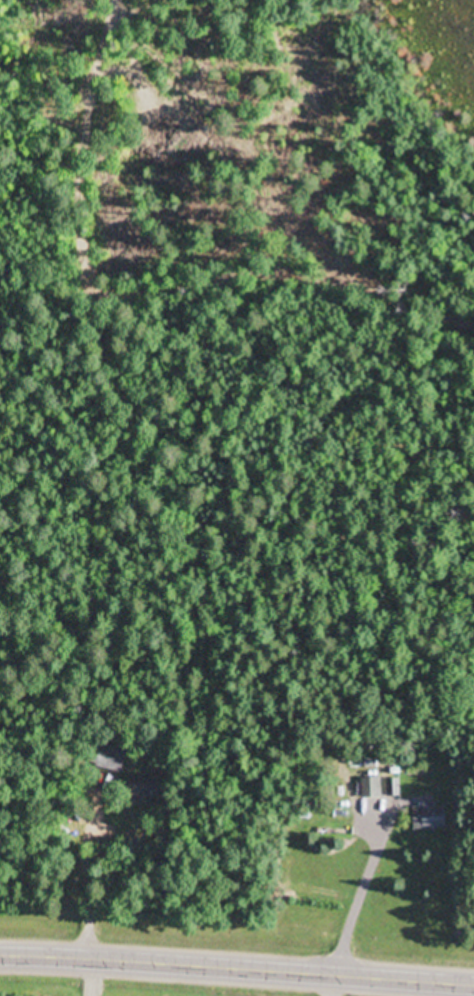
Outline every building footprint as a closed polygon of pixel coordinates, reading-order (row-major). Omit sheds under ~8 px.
[(122,750),(96,750),(96,769),(122,769),(122,750)] [(396,797),(396,779),(357,780),(357,798),(396,797)] [(415,805),(415,829),(448,829),(447,808),(436,808),(436,805),(415,805)]
